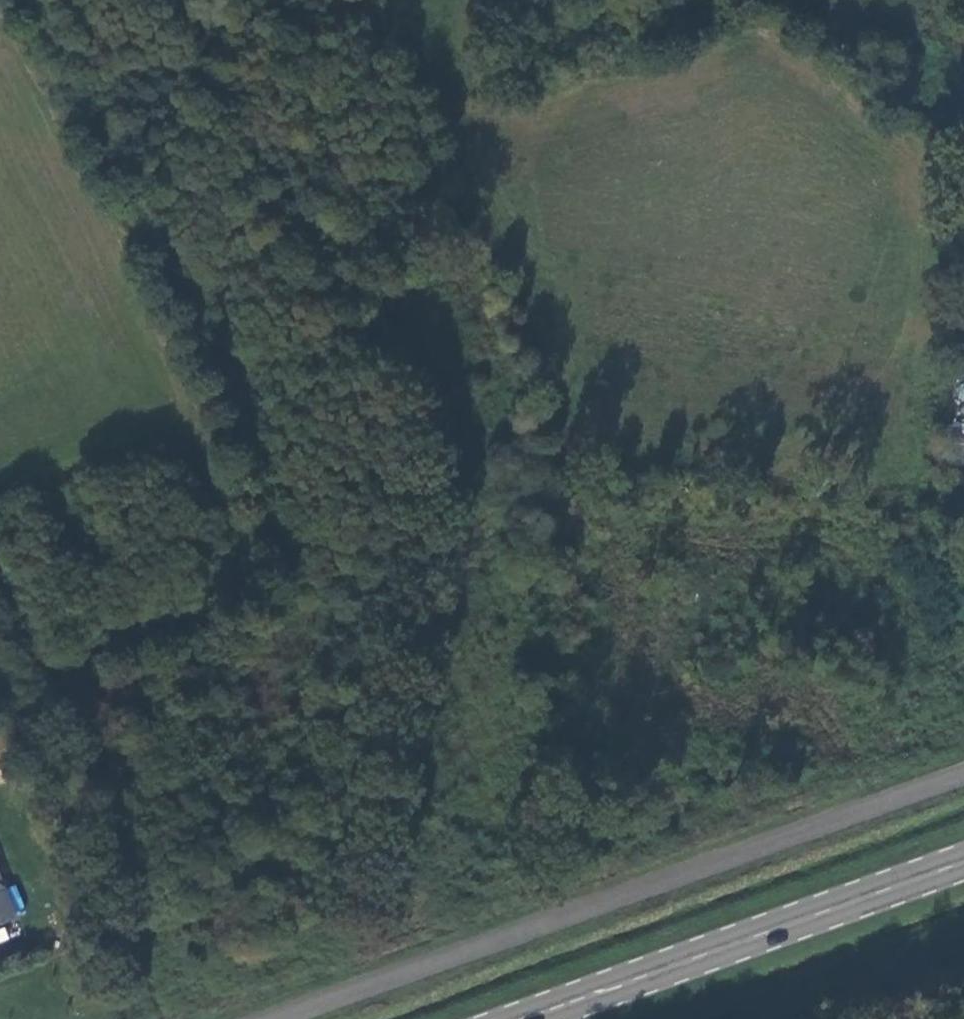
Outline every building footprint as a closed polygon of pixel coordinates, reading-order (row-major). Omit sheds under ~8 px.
[(15,915),(0,879),(0,921),(15,915)]
